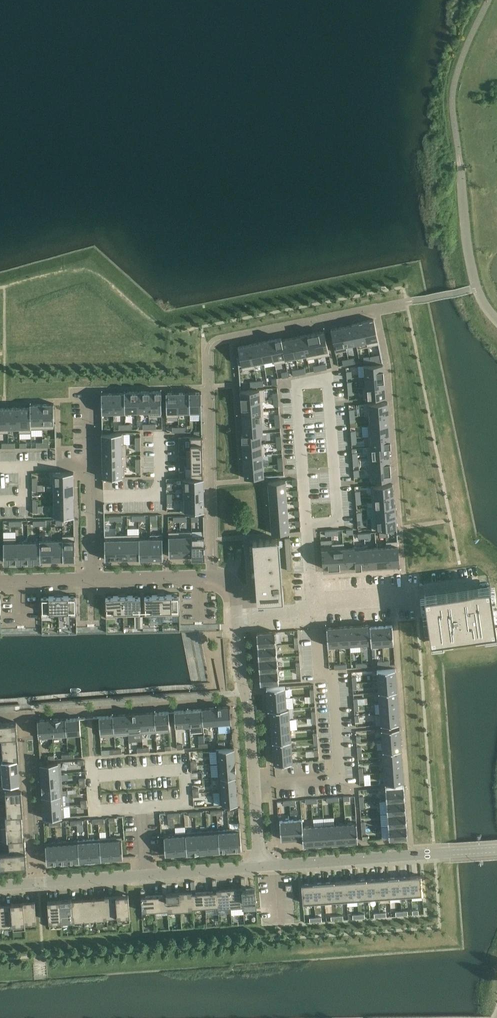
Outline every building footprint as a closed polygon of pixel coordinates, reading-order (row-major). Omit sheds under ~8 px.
[(374,319),(363,322),(368,346),(378,344),(379,344),(378,339),(374,319)] [(363,322),(352,324),(356,344),(366,342),(367,346),(368,346),(363,322)] [(352,325),(342,327),(347,350),(346,346),(356,344),(352,324),(352,325)] [(331,329),(336,353),(347,350),(342,327),(331,329)] [(324,331),(313,334),(318,357),(329,355),(324,331)] [(313,334),(303,336),(307,359),(318,357),(313,334)] [(303,336),(292,338),(296,359),(306,357),(307,359),(303,336)] [(281,338),(270,340),(275,364),(286,361),(281,338)] [(281,338),(286,361),(296,359),(292,338),(282,340),(281,338)] [(270,340),(260,342),(264,363),(265,367),(275,365),(274,364),(275,364),(270,340)] [(260,342),(249,344),(254,368),(254,365),(264,363),(260,342)] [(240,357),(237,357),(239,366),(242,366),(243,370),(254,368),(249,344),(238,347),(240,357)] [(382,364),(364,365),(364,376),(384,375),(383,364),(382,364)] [(365,387),(363,387),(385,386),(384,375),(364,376),(365,387)] [(385,386),(363,387),(364,399),(385,397),(385,386)] [(241,390),(240,390),(241,402),(265,400),(264,389),(257,389),(241,390)] [(125,391),(124,391),(124,393),(125,393),(125,412),(125,414),(137,414),(137,392),(125,392),(125,391)] [(149,391),(137,392),(137,414),(149,414),(149,391)] [(149,414),(149,416),(162,416),(161,391),(149,391),(149,414)] [(167,392),(166,392),(167,417),(178,417),(179,417),(179,414),(178,393),(167,393),(167,392)] [(189,393),(178,393),(179,414),(190,414),(190,392),(189,392),(189,393)] [(190,392),(190,414),(201,414),(202,414),(201,392),(190,392)] [(102,393),(101,393),(102,415),(103,415),(114,415),(114,412),(113,393),(102,394),(102,393)] [(124,393),(113,393),(114,412),(125,412),(125,393),(124,393)] [(265,400),(241,402),(242,412),(263,411),(263,401),(265,401),(265,400)] [(388,402),(364,404),(365,415),(389,413),(388,402)] [(53,404),(42,404),(43,428),(54,428),(54,423),(54,403),(53,403),(53,404)] [(31,404),(30,404),(30,407),(31,407),(31,429),(31,428),(43,428),(42,404),(31,404)] [(20,430),(19,430),(19,432),(20,432),(31,432),(31,428),(31,429),(31,407),(30,407),(19,408),(20,430)] [(9,433),(9,430),(8,430),(8,408),(0,408),(0,433),(9,433)] [(19,408),(8,408),(8,430),(9,430),(19,430),(20,430),(19,408)] [(263,411),(242,412),(243,423),(264,422),(263,411)] [(389,413),(365,415),(365,416),(369,415),(370,425),(368,425),(368,426),(389,424),(389,413)] [(243,434),(242,434),(263,433),(262,423),(264,422),(243,423),(243,434)] [(389,424),(368,426),(368,436),(390,435),(389,424)] [(102,433),(102,434),(102,445),(124,444),(124,433),(114,433),(110,433),(104,433),(103,433),(102,433)] [(263,433),(242,434),(242,445),(264,444),(264,443),(262,443),(261,433),(263,433)] [(369,447),(367,447),(391,446),(390,435),(368,436),(369,447)] [(190,436),(184,437),(184,444),(184,449),(186,449),(186,458),(203,457),(203,449),(203,446),(202,437),(203,437),(203,436),(202,436),(201,436),(194,436),(190,436)] [(124,444),(102,445),(103,455),(127,455),(126,444),(124,444)] [(264,444),(242,445),(243,456),(265,454),(264,444)] [(391,446),(367,447),(368,458),(390,457),(389,446),(391,446)] [(265,454),(243,456),(244,467),(263,465),(262,455),(265,455),(265,454)] [(127,455),(103,455),(103,466),(124,466),(127,466),(127,455)] [(203,457),(186,458),(186,467),(191,467),(191,478),(204,478),(204,477),(203,477),(203,469),(203,466),(203,457)] [(390,457),(368,458),(369,469),(391,467),(390,457)] [(263,465),(244,467),(245,478),(264,477),(264,476),(263,465)] [(103,477),(102,477),(102,478),(103,478),(104,478),(125,477),(124,466),(103,466),(103,477)] [(391,467),(369,469),(370,480),(391,479),(391,467)] [(57,473),(49,473),(49,485),(54,484),(54,483),(57,483),(73,483),(73,473),(74,473),(74,472),(57,473)] [(185,478),(182,478),(182,489),(203,489),(203,478),(204,478),(191,478),(185,478)] [(284,480),(268,482),(269,492),(286,491),(285,480),(284,480)] [(57,483),(54,483),(54,484),(54,495),(73,494),(73,483),(57,483)] [(392,484),(371,485),(372,496),(393,495),(392,484)] [(203,489),(182,489),(182,500),(204,500),(203,489)] [(286,491),(269,492),(270,502),(287,501),(286,491)] [(73,494),(54,495),(54,505),(54,506),(62,505),(74,505),(73,494)] [(393,495),(372,496),(373,507),(395,506),(395,505),(394,505),(393,495)] [(182,500),(180,500),(180,511),(205,511),(205,510),(204,510),(204,500),(182,500)] [(287,501),(270,502),(270,512),(288,511),(287,501)] [(54,505),(52,505),(52,517),(62,517),(66,517),(73,516),(75,516),(74,516),(74,505),(62,505),(54,506),(54,505)] [(373,517),(371,518),(395,516),(396,516),(395,506),(373,507),(373,517)] [(288,511),(270,512),(271,523),(288,521),(288,511)] [(395,516),(371,518),(372,529),(386,528),(396,528),(395,516)] [(288,521),(271,523),(272,533),(289,532),(288,521)] [(192,531),(180,532),(181,556),(192,555),(192,536),(192,531)] [(180,532),(168,532),(169,556),(170,556),(181,556),(180,532)] [(128,534),(116,535),(117,558),(128,558),(128,534)] [(140,534),(128,534),(128,558),(139,558),(139,559),(140,559),(139,539),(140,539),(140,534)] [(75,535),(62,536),(63,541),(63,560),(64,560),(75,559),(75,560),(75,535)] [(105,535),(104,535),(105,559),(106,559),(117,558),(116,535),(105,535)] [(192,555),(192,558),(193,558),(205,557),(205,549),(205,548),(205,546),(205,544),(204,536),(192,536),(192,555)] [(17,537),(3,538),(4,562),(17,562),(16,542),(17,542),(17,537)] [(162,538),(151,539),(151,558),(162,558),(162,559),(163,559),(163,538),(162,538)] [(140,539),(139,539),(140,559),(151,558),(151,539),(140,539)] [(272,539),(253,541),(256,590),(260,589),(261,602),(284,601),(283,586),(275,587),(272,539)] [(40,540),(40,542),(41,560),(52,560),(52,541),(40,541),(40,540)] [(63,541),(52,541),(52,560),(63,560),(63,541)] [(386,546),(376,547),(378,566),(388,565),(387,541),(386,542),(386,546)] [(397,541),(387,541),(388,565),(400,565),(398,541),(397,541)] [(17,542),(16,542),(17,562),(29,562),(28,542),(17,542)] [(40,542),(28,542),(29,562),(40,562),(41,562),(41,560),(40,542)] [(343,543),(332,544),(334,567),(345,567),(343,543)] [(344,543),(343,543),(345,567),(355,566),(355,568),(356,568),(354,547),(344,547),(344,543)] [(332,546),(322,547),(323,568),(334,567),(332,544),(332,546)] [(365,545),(354,546),(354,547),(356,568),(367,567),(365,545)] [(366,545),(365,545),(367,567),(378,566),(376,547),(366,548),(366,545)] [(490,586),(424,595),(431,640),(496,631),(490,586)] [(152,596),(144,596),(145,616),(162,615),(162,595),(152,595),(152,596)] [(172,595),(162,595),(162,615),(180,615),(179,595),(172,595)] [(49,597),(41,597),(42,617),(48,616),(48,612),(59,611),(59,596),(54,596),(49,596),(49,597)] [(63,596),(59,596),(59,611),(70,611),(70,616),(76,616),(76,596),(68,596),(63,596)] [(113,597),(106,597),(106,616),(124,616),(123,596),(113,596),(113,597)] [(133,596),(123,596),(124,616),(141,616),(141,596),(133,596)] [(359,625),(348,626),(350,645),(361,644),(359,625)] [(370,625),(359,625),(361,644),(371,643),(370,627),(370,625)] [(392,625),(381,626),(381,629),(382,645),(394,644),(392,625)] [(348,626),(338,627),(339,645),(350,645),(348,626)] [(381,626),(370,627),(371,643),(371,645),(382,645),(381,629),(381,626)] [(338,627),(326,628),(328,646),(339,645),(338,627)] [(275,631),(257,633),(258,646),(276,644),(275,631)] [(276,644),(258,646),(258,658),(277,657),(276,644)] [(277,657),(258,658),(259,671),(278,670),(277,657)] [(395,669),(377,670),(378,681),(396,680),(395,669)] [(278,670),(259,671),(260,684),(265,684),(279,683),(278,670)] [(396,680),(378,681),(379,692),(397,691),(396,680)] [(285,686),(266,688),(267,699),(286,698),(285,686)] [(397,691),(379,692),(379,703),(398,701),(397,691)] [(286,698),(267,699),(268,709),(270,709),(270,710),(287,708),(286,698)] [(398,701),(379,703),(380,714),(399,712),(398,701)] [(230,706),(217,707),(218,725),(231,724),(230,706)] [(202,709),(203,709),(204,726),(218,725),(217,707),(202,709)] [(287,708),(270,710),(271,720),(290,719),(289,708),(287,708)] [(202,709),(188,710),(190,727),(204,726),(203,709),(202,709)] [(188,710),(174,711),(174,712),(176,729),(190,727),(188,710)] [(155,713),(156,732),(170,731),(169,712),(169,711),(155,713)] [(155,712),(141,713),(142,733),(156,732),(155,713),(155,712)] [(399,712),(380,714),(381,725),(399,724),(399,712)] [(141,713),(127,714),(128,734),(142,733),(141,713)] [(127,714),(113,715),(113,716),(114,735),(128,734),(127,714)] [(113,716),(99,717),(100,736),(114,735),(113,716)] [(66,718),(51,719),(53,737),(67,736),(66,719),(66,718)] [(66,719),(67,736),(81,735),(80,719),(80,718),(66,719)] [(51,719),(37,720),(39,738),(53,737),(51,719)] [(290,719),(271,720),(272,731),(290,730),(290,719)] [(0,723),(0,738),(17,737),(16,722),(0,723)] [(400,728),(381,729),(382,740),(401,739),(400,728)] [(290,730),(272,731),(273,742),(291,741),(290,730)] [(0,738),(0,750),(2,750),(18,749),(17,737),(0,738)] [(401,739),(382,740),(383,751),(401,750),(401,739)] [(291,741),(273,742),(273,753),(292,751),(291,741)] [(219,749),(216,749),(217,763),(235,762),(234,748),(233,748),(219,749)] [(3,761),(2,761),(2,762),(18,761),(19,760),(18,749),(2,750),(3,761)] [(401,750),(383,751),(384,762),(402,760),(401,750)] [(292,751),(273,753),(274,764),(293,763),(292,751)] [(402,760),(384,762),(384,772),(403,771),(402,760)] [(18,761),(2,762),(3,774),(19,773),(18,761)] [(40,763),(41,774),(52,773),(61,773),(61,762),(55,762),(40,763)] [(235,762),(217,763),(218,777),(236,776),(235,762)] [(403,771),(384,772),(385,784),(404,782),(403,771)] [(19,773),(3,774),(3,786),(19,785),(19,773)] [(52,773),(41,774),(42,785),(62,784),(61,773),(52,773)] [(236,776),(218,777),(219,792),(237,790),(236,776)] [(62,784),(42,785),(42,796),(63,795),(68,794),(68,790),(63,790),(62,784)] [(404,786),(385,788),(386,801),(405,799),(404,786)] [(237,790),(219,792),(220,805),(238,804),(237,790)] [(21,791),(5,792),(6,805),(22,804),(21,791)] [(42,796),(43,807),(54,806),(64,806),(64,805),(63,795),(42,796)] [(405,799),(386,801),(387,813),(406,812),(405,799)] [(7,816),(6,816),(6,817),(22,816),(23,816),(22,804),(6,805),(7,816)] [(54,806),(43,807),(43,818),(65,817),(64,806),(54,806)] [(406,812),(387,813),(388,826),(407,825),(406,812)] [(22,816),(6,817),(6,828),(22,827),(22,816)] [(301,819),(291,820),(292,838),(303,838),(302,829),(302,827),(301,819)] [(291,820),(280,821),(281,839),(292,838),(291,820)] [(357,823),(345,824),(347,842),(358,841),(357,823)] [(335,824),(324,825),(325,844),(336,843),(335,824)] [(345,824),(335,824),(336,843),(347,842),(345,824)] [(324,825),(313,826),(314,844),(325,844),(324,825)] [(407,825),(388,826),(389,839),(408,838),(407,825)] [(313,826),(302,827),(302,829),(303,838),(303,839),(303,845),(314,844),(313,826)] [(6,828),(2,829),(2,841),(23,839),(22,827),(6,828)] [(240,828),(229,829),(230,837),(230,848),(231,850),(242,849),(240,828)] [(229,829),(218,830),(219,838),(219,839),(220,851),(231,850),(230,848),(230,837),(229,829)] [(218,830),(207,831),(209,852),(220,851),(219,839),(219,838),(218,830)] [(207,831),(196,832),(198,853),(209,852),(207,831)] [(185,832),(174,833),(176,854),(187,853),(185,832)] [(196,832),(185,832),(187,853),(187,854),(198,853),(196,832)] [(174,833),(164,834),(164,837),(165,854),(165,855),(176,854),(174,833)] [(122,837),(111,838),(112,858),(123,858),(123,857),(122,840),(122,837)] [(111,838),(100,839),(101,859),(102,859),(112,858),(111,838)] [(23,839),(2,841),(2,842),(9,841),(10,852),(26,851),(25,839),(23,839)] [(100,839),(89,840),(90,861),(102,860),(102,859),(101,859),(100,839)] [(78,840),(67,841),(68,862),(79,861),(78,840)] [(89,840),(78,840),(79,861),(90,861),(89,840)] [(67,841),(56,842),(57,862),(68,862),(67,841)] [(56,842),(45,843),(47,863),(57,862),(56,842)] [(0,853),(0,863),(0,867),(27,865),(26,851),(10,852),(0,853)] [(421,876),(410,877),(411,895),(423,895),(421,876)] [(399,877),(388,878),(390,897),(401,896),(399,877)] [(410,877),(399,877),(401,896),(411,895),(410,877)] [(388,878),(378,879),(379,898),(390,897),(388,878)] [(378,879),(367,880),(368,898),(379,898),(378,879)] [(356,880),(345,881),(347,900),(357,899),(356,880)] [(367,880),(356,880),(357,899),(368,898),(367,880)] [(345,881),(335,882),(336,901),(347,900),(345,881)] [(335,882),(324,883),(325,902),(336,901),(335,882)] [(313,883),(302,884),(303,903),(314,902),(313,883)] [(324,883),(313,883),(314,902),(325,902),(324,883)] [(242,887),(229,888),(231,907),(244,906),(244,904),(243,889),(242,889),(242,887)] [(217,891),(216,891),(218,906),(218,908),(231,907),(229,888),(217,889),(217,891)] [(246,889),(243,889),(244,904),(256,903),(255,888),(246,889)] [(145,890),(141,891),(142,911),(155,910),(154,896),(145,896),(145,890)] [(191,891),(179,892),(181,910),(193,909),(193,908),(192,893),(191,893),(191,891)] [(213,891),(204,892),(205,907),(218,906),(216,891),(213,891)] [(292,891),(280,892),(282,904),(294,902),(292,891)] [(179,892),(167,893),(167,895),(168,911),(181,910),(179,892)] [(196,893),(192,893),(193,908),(205,907),(204,892),(196,893)] [(128,894),(117,895),(118,916),(130,915),(128,894)] [(117,895),(105,896),(107,918),(107,917),(118,916),(117,895)] [(163,895),(154,896),(155,910),(167,910),(167,911),(168,911),(167,895),(166,895),(163,895)] [(105,897),(94,898),(95,919),(107,918),(105,896),(105,897)] [(71,898),(60,899),(61,920),(72,920),(72,921),(73,921),(71,898)] [(72,898),(71,898),(73,921),(84,920),(83,899),(72,900),(72,898)] [(94,898),(83,899),(84,920),(95,919),(94,898)] [(60,899),(48,900),(49,921),(61,920),(60,899)] [(35,901),(23,902),(25,923),(36,922),(35,901)] [(23,902),(12,903),(13,924),(14,924),(25,923),(23,902)] [(11,904),(0,905),(2,926),(14,925),(14,924),(13,924),(12,903),(11,903),(11,904)]
